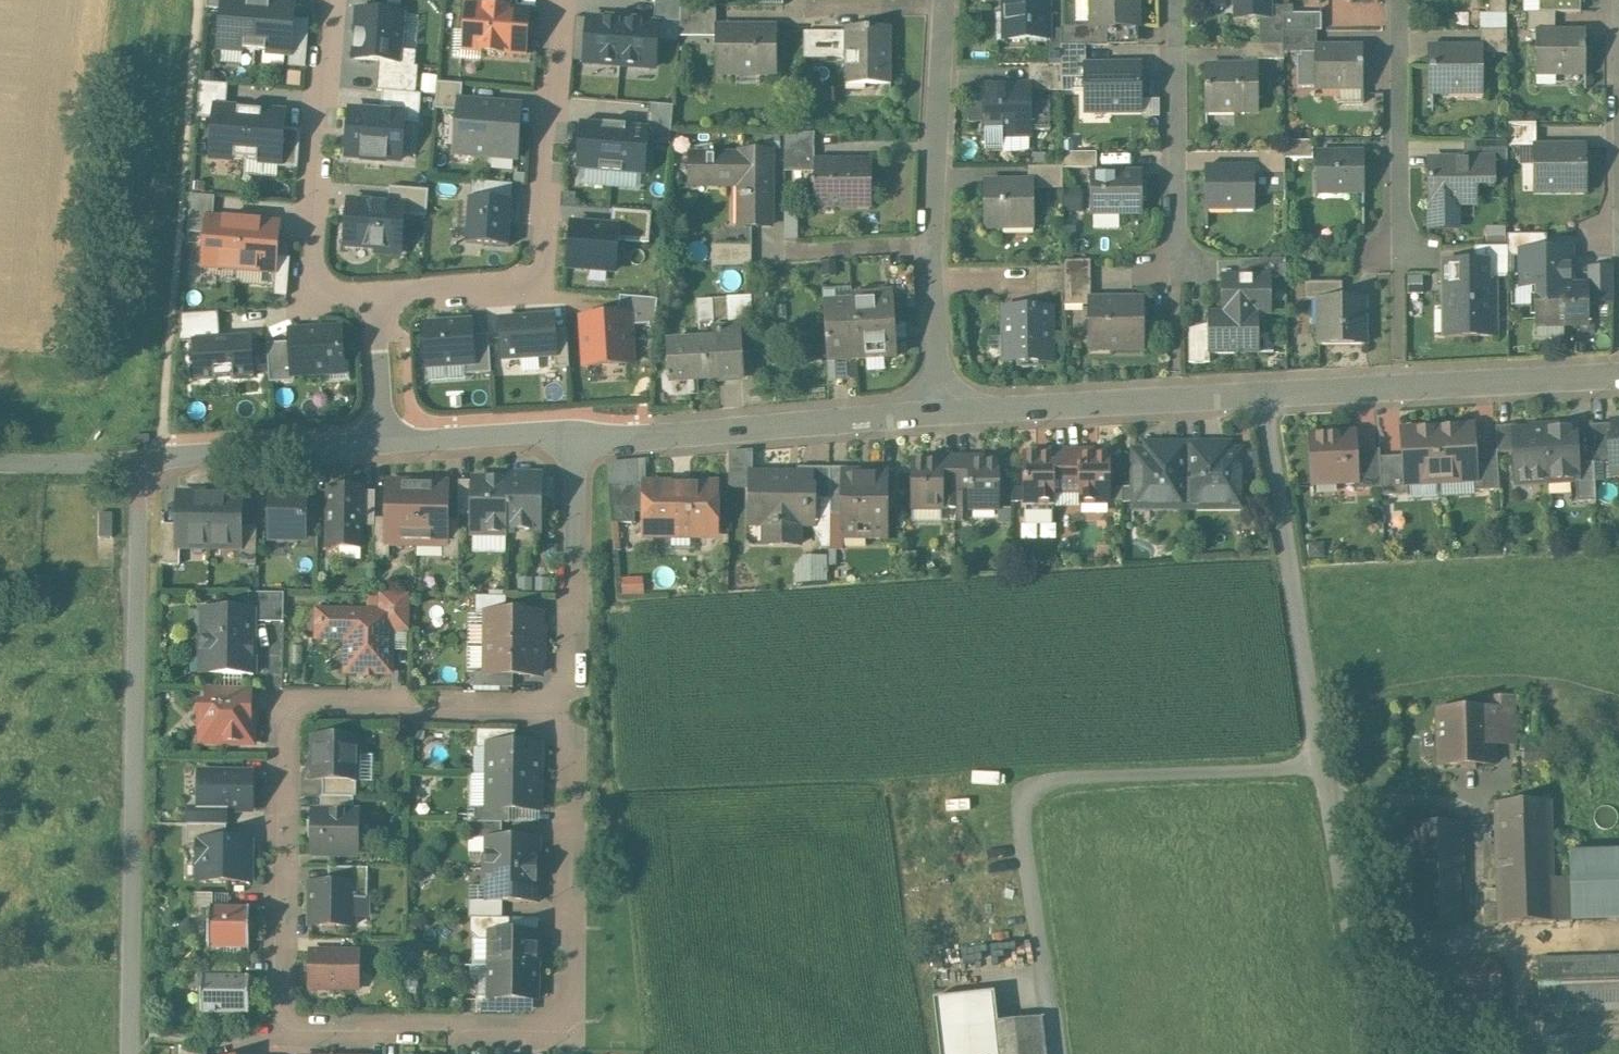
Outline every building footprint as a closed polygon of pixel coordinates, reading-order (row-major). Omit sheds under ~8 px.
[(223,11),(224,0),(207,0),(206,9),(223,11)] [(223,11),(220,49),(255,51),(259,3),(237,1),(226,0),(224,0),(223,11)] [(513,0),(474,0),(473,7),(513,10),(513,0)] [(680,22),(682,2),(658,0),(656,0),(654,20),(680,22)] [(1005,41),(1049,40),(1049,9),(1047,9),(1047,0),(1005,0),(1005,41)] [(1090,27),(1109,27),(1120,26),(1121,30),(1141,30),(1141,0),(1090,0),(1090,27)] [(1237,14),(1261,14),(1271,15),(1271,8),(1271,0),(1237,0),(1237,14)] [(1491,16),(1507,16),(1507,0),(1490,0),(1491,16)] [(1540,13),(1555,13),(1581,13),(1581,0),(1540,0),(1540,13)] [(293,6),(259,3),(255,51),(289,54),(293,6)] [(473,7),(468,6),(464,49),(482,51),(482,52),(502,54),(502,52),(525,54),(528,11),(513,10),(473,7)] [(717,6),(682,6),(679,37),(717,37),(717,28),(717,6)] [(1271,8),(1271,15),(1261,14),(1261,45),(1284,44),(1284,31),(1284,14),(1284,8),(1271,8)] [(403,15),(359,11),(355,59),(380,61),(399,63),(400,50),(403,15)] [(1540,13),(1529,13),(1529,30),(1536,30),(1536,29),(1555,29),(1555,13),(1540,13)] [(1320,14),(1284,14),(1284,31),(1316,31),(1320,31),(1320,14)] [(623,22),(589,19),(585,63),(620,65),(623,22)] [(658,25),(623,22),(620,65),(654,68),(658,25)] [(1109,46),(1109,27),(1090,27),(1062,27),(1062,46),(1086,47),(1109,46)] [(776,28),(717,28),(717,37),(716,74),(776,74),(776,28)] [(891,28),(845,28),(845,33),(845,59),(845,78),(866,78),(866,85),(891,85),(891,28)] [(1555,29),(1536,29),(1536,30),(1536,72),(1587,71),(1586,29),(1555,29)] [(1316,31),(1284,31),(1284,44),(1285,53),(1299,53),(1301,53),(1315,53),(1315,45),(1317,45),(1316,31)] [(1507,31),(1481,31),(1481,46),(1484,46),(1484,54),(1507,54),(1507,31)] [(845,33),(804,33),(804,59),(845,59),(845,33)] [(1261,45),(1245,45),(1245,60),(1285,60),(1285,53),(1284,44),(1261,45)] [(1335,47),(1335,45),(1317,45),(1315,45),(1315,53),(1301,53),(1301,57),(1298,57),(1298,88),(1316,88),(1316,85),(1362,85),(1362,104),(1364,104),(1363,47),(1335,47)] [(1086,47),(1062,46),(1062,65),(1062,79),(1079,78),(1079,63),(1086,63),(1086,47)] [(1470,48),(1430,48),(1431,96),(1484,96),(1484,54),(1484,46),(1481,46),(1470,46),(1470,48)] [(415,67),(417,52),(400,50),(399,63),(380,61),(377,91),(383,92),(416,94),(419,67),(415,67)] [(225,51),(225,63),(252,64),(253,52),(225,51)] [(1062,65),(1029,65),(1029,86),(1031,86),(1031,92),(1045,92),(1063,91),(1062,79),(1062,65)] [(1141,65),(1085,66),(1085,111),(1141,111),(1141,65)] [(1258,66),(1207,67),(1207,112),(1258,112),(1258,66)] [(197,118),(215,120),(216,108),(226,109),(228,85),(200,83),(197,118)] [(436,110),(459,112),(460,102),(462,102),(463,85),(438,83),(436,110)] [(1031,92),(1031,86),(1029,86),(983,87),(984,131),(1031,131),(1031,92)] [(419,123),(421,95),(416,94),(383,92),(381,113),(405,115),(404,122),(419,123)] [(1045,99),(1045,92),(1031,92),(1031,131),(1032,131),(1051,131),(1050,99),(1045,99)] [(462,102),(460,102),(459,112),(456,154),(516,159),(520,107),(462,102)] [(649,104),(647,128),(650,128),(648,143),(670,145),(673,106),(649,104)] [(246,161),(250,111),(226,109),(216,108),(215,120),(212,158),(246,161)] [(284,114),(250,111),(246,161),(279,164),(280,164),(283,129),(284,114)] [(381,113),(350,111),(347,156),(363,158),(363,160),(385,162),(385,159),(401,161),(404,122),(405,115),(381,113)] [(611,173),(615,126),(580,123),(576,170),(611,173)] [(1538,123),(1507,123),(1508,141),(1508,147),(1527,147),(1527,143),(1538,143),(1538,123)] [(647,128),(615,126),(611,173),(646,176),(648,143),(650,128),(647,128)] [(301,130),(283,129),(280,164),(279,164),(279,168),(298,169),(301,130)] [(1031,131),(984,131),(984,132),(985,132),(985,149),(1003,148),(1003,137),(1030,137),(1030,132),(1032,132),(1032,131),(1031,131)] [(810,134),(785,133),(785,171),(810,171),(810,134)] [(1313,141),(1285,141),(1285,151),(1285,154),(1285,159),(1313,158),(1313,141)] [(1508,141),(1465,141),(1465,160),(1477,160),(1477,161),(1508,161),(1508,147),(1508,141)] [(1586,148),(1536,147),(1536,190),(1586,190),(1586,148)] [(1285,151),(1260,151),(1260,175),(1285,175),(1285,159),(1285,154),(1285,151)] [(1096,153),(1063,153),(1063,167),(1063,169),(1096,169),(1096,153)] [(1363,153),(1319,154),(1320,191),(1364,190),(1363,153)] [(771,154),(740,154),(740,157),(693,158),(693,188),(747,188),(747,226),(771,226),(771,154)] [(867,163),(833,163),(833,159),(815,159),(815,204),(835,204),(835,206),(867,206),(867,163)] [(1465,160),(1429,160),(1429,205),(1452,206),(1452,202),(1477,201),(1477,161),(1477,160),(1465,160)] [(1063,167),(1028,167),(1028,183),(1035,183),(1035,191),(1063,191),(1063,169),(1063,167)] [(1255,168),(1208,168),(1208,212),(1255,212),(1255,168)] [(1141,174),(1092,175),(1092,215),(1141,214),(1141,174)] [(1028,183),(986,183),(986,228),(1034,229),(1035,191),(1035,183),(1028,183)] [(1085,187),(1067,187),(1066,211),(1084,211),(1085,187)] [(390,188),(388,205),(404,207),(403,215),(427,217),(429,191),(390,188)] [(469,201),(466,243),(508,246),(511,204),(469,201)] [(388,205),(349,202),(346,246),(375,248),(375,252),(400,254),(403,215),(404,207),(388,205)] [(1452,206),(1429,205),(1429,231),(1430,231),(1430,224),(1452,224),(1452,206)] [(244,213),(207,209),(201,265),(238,268),(244,213)] [(613,210),(611,228),(618,228),(617,241),(649,244),(652,213),(613,210)] [(279,217),(244,213),(238,268),(274,272),(279,217)] [(589,226),(572,224),(569,268),(614,272),(617,241),(618,228),(611,228),(601,227),(601,229),(589,228),(589,226)] [(1509,243),(1509,225),(1488,225),(1489,244),(1509,243)] [(1518,246),(1536,245),(1535,233),(1517,234),(1518,246)] [(750,244),(712,247),(713,267),(752,265),(750,244)] [(1508,247),(1475,247),(1474,282),(1492,282),(1493,277),(1508,277),(1508,264),(1508,247)] [(1523,286),(1536,286),(1571,286),(1570,251),(1522,251),(1523,286)] [(1286,278),(1286,260),(1240,260),(1240,278),(1269,278),(1286,278)] [(1091,262),(1064,262),(1064,267),(1065,296),(1091,296),(1091,262)] [(1064,267),(1036,267),(1036,299),(1065,299),(1065,296),(1064,267)] [(914,268),(885,270),(887,288),(879,288),(880,297),(893,296),(894,298),(916,296),(914,268)] [(267,284),(269,274),(245,271),(243,280),(267,284)] [(1240,278),(1224,278),(1225,312),(1259,312),(1259,313),(1269,313),(1269,278),(1240,278)] [(1474,282),(1444,282),(1444,338),(1492,338),(1492,282),(1474,282)] [(1345,283),(1306,284),(1306,301),(1320,301),(1320,299),(1345,299),(1345,283)] [(1571,286),(1536,286),(1536,325),(1588,325),(1587,286),(1571,286)] [(1142,299),(1142,350),(1165,350),(1164,310),(1170,310),(1169,288),(1142,288),(1142,299)] [(753,293),(730,298),(734,315),(756,310),(753,293)] [(880,297),(853,299),(853,303),(857,360),(897,357),(894,298),(893,296),(880,297)] [(619,309),(618,317),(632,316),(632,327),(656,325),(658,300),(620,297),(619,309)] [(728,299),(712,300),(714,331),(730,330),(728,299)] [(1142,299),(1088,299),(1089,351),(1142,350),(1142,299)] [(1345,299),(1320,299),(1320,301),(1321,327),(1321,346),(1366,346),(1366,299),(1345,299)] [(712,300),(700,301),(702,342),(715,341),(714,331),(712,300)] [(853,303),(824,305),(828,362),(857,360),(853,303)] [(1051,309),(1005,310),(1005,364),(1052,363),(1051,309)] [(1225,312),(1208,312),(1208,334),(1208,355),(1210,355),(1258,355),(1260,354),(1259,313),(1259,312),(1225,312)] [(179,343),(192,342),(192,341),(213,339),(211,313),(181,315),(179,343)] [(618,317),(582,320),(585,367),(635,364),(632,327),(632,316),(618,317)] [(553,317),(501,321),(503,360),(555,357),(556,357),(554,331),(553,317)] [(471,323),(425,326),(428,368),(465,366),(473,365),(471,336),(471,323)] [(730,330),(714,331),(715,341),(717,341),(718,356),(741,354),(739,329),(730,330)] [(567,330),(554,331),(556,357),(555,357),(556,369),(569,368),(567,330)] [(340,331),(290,334),(291,343),(293,374),(294,374),(343,371),(340,331)] [(1208,355),(1208,334),(1189,334),(1189,363),(1210,363),(1210,355),(1208,355)] [(489,335),(471,336),(473,365),(465,366),(465,376),(491,374),(489,335)] [(213,339),(192,341),(192,342),(195,381),(255,377),(252,337),(213,339)] [(702,342),(668,344),(670,376),(670,383),(695,381),(719,379),(718,356),(717,341),(715,341),(702,342)] [(295,382),(294,374),(293,374),(291,343),(267,344),(270,384),(295,382)] [(741,354),(718,356),(719,379),(743,378),(741,354)] [(695,381),(670,383),(670,376),(667,376),(665,379),(666,391),(672,396),(696,394),(695,381)] [(1613,422),(1613,424),(1614,439),(1609,440),(1611,464),(1611,473),(1618,473),(1618,422),(1613,422)] [(1575,424),(1563,424),(1559,429),(1545,430),(1548,482),(1577,480),(1578,480),(1577,463),(1575,424)] [(1613,424),(1593,425),(1595,463),(1595,464),(1611,464),(1609,440),(1614,439),(1613,424)] [(1515,426),(1496,427),(1497,451),(1498,451),(1498,454),(1515,453),(1514,432),(1516,431),(1515,426)] [(1473,427),(1438,429),(1441,481),(1474,479),(1476,479),(1474,452),(1473,427)] [(1438,429),(1403,431),(1404,456),(1406,483),(1407,483),(1441,481),(1438,429)] [(1332,430),(1327,435),(1310,436),(1313,484),(1357,482),(1358,482),(1356,451),(1355,434),(1338,435),(1332,430)] [(1516,431),(1514,432),(1515,453),(1517,484),(1548,482),(1545,430),(1516,431)] [(1168,453),(1136,453),(1136,508),(1158,507),(1158,499),(1188,499),(1188,444),(1169,444),(1168,453)] [(1240,453),(1208,453),(1207,444),(1188,444),(1188,499),(1219,499),(1219,507),(1241,507),(1240,453)] [(1067,450),(1053,450),(1053,456),(1055,456),(1055,493),(1067,493),(1067,450)] [(1081,450),(1067,450),(1067,493),(1080,493),(1080,456),(1082,456),(1081,450)] [(1380,450),(1356,451),(1358,482),(1357,482),(1357,490),(1382,489),(1381,458),(1380,450)] [(1497,451),(1474,452),(1476,479),(1474,479),(1475,492),(1500,490),(1498,454),(1498,451),(1497,451)] [(1053,456),(1025,456),(1024,503),(1055,503),(1055,493),(1055,456),(1053,456)] [(1082,456),(1080,456),(1080,493),(1080,503),(1110,502),(1110,456),(1082,456)] [(1404,456),(1381,458),(1382,489),(1383,497),(1408,495),(1407,483),(1406,483),(1404,456)] [(957,457),(945,457),(945,462),(946,462),(946,491),(957,491),(957,457)] [(971,457),(957,457),(957,491),(970,492),(970,462),(971,462),(971,457)] [(945,462),(915,462),(915,509),(946,509),(946,491),(946,462),(945,462)] [(971,462),(970,462),(970,492),(970,509),(999,509),(1000,462),(971,462)] [(1595,463),(1577,463),(1578,480),(1577,480),(1578,502),(1597,502),(1595,464),(1595,463)] [(830,468),(800,468),(800,475),(817,475),(817,501),(830,500),(830,468)] [(850,468),(830,468),(830,500),(830,514),(846,514),(846,476),(850,476),(850,468)] [(800,475),(753,475),(753,525),(777,525),(777,546),(801,546),(801,527),(817,527),(817,501),(817,475),(800,475)] [(850,476),(846,476),(846,514),(846,536),(890,536),(890,476),(850,476)] [(507,480),(473,480),(473,482),(473,515),(472,536),(507,537),(507,530),(508,478),(507,478),(507,480)] [(540,478),(508,478),(507,530),(540,530),(540,478)] [(473,482),(459,482),(459,515),(473,515),(473,482)] [(418,485),(389,484),(388,519),(388,542),(390,542),(417,542),(418,485)] [(447,486),(418,485),(417,542),(444,543),(446,543),(446,520),(447,486)] [(649,485),(609,485),(612,520),(637,520),(637,512),(649,512),(649,485)] [(719,485),(649,485),(649,512),(649,536),(669,536),(674,531),(691,531),(697,536),(719,536),(719,485)] [(363,490),(330,489),(329,539),(340,539),(340,548),(362,549),(362,527),(363,492),(363,490)] [(376,492),(363,492),(362,527),(375,527),(375,519),(376,492)] [(306,493),(271,493),(270,539),(305,539),(305,531),(306,502),(306,493)] [(203,497),(179,496),(179,525),(179,546),(180,546),(209,546),(210,494),(203,494),(203,497)] [(241,497),(217,497),(217,494),(210,494),(209,546),(239,547),(240,547),(241,527),(241,497)] [(318,502),(306,502),(305,531),(318,531),(318,502)] [(113,514),(100,513),(100,538),(113,539),(113,514)] [(388,519),(375,519),(375,527),(375,558),(390,558),(390,542),(388,542),(388,519)] [(460,520),(446,520),(446,543),(444,543),(444,559),(459,559),(460,520)] [(179,525),(162,525),(161,566),(180,566),(180,546),(179,546),(179,525)] [(257,527),(241,527),(240,547),(239,547),(238,566),(256,566),(257,527)] [(831,582),(830,556),(798,557),(798,583),(831,582)] [(285,594),(249,594),(249,611),(253,611),(253,623),(284,623),(285,594)] [(410,596),(383,596),(382,613),(382,629),(392,629),(409,629),(410,596)] [(507,597),(476,597),(476,616),(488,616),(488,615),(507,615),(507,597)] [(249,611),(204,610),(204,634),(202,634),(202,659),(209,659),(208,675),(254,676),(255,638),(252,638),(253,623),(253,611),(249,611)] [(382,613),(318,612),(318,627),(322,628),(322,639),(342,639),(347,643),(347,673),(391,674),(392,629),(382,629),(382,613)] [(507,615),(488,615),(488,616),(488,645),(540,646),(540,615),(507,615)] [(540,646),(488,645),(487,674),(487,675),(514,676),(540,676),(540,646)] [(514,676),(487,675),(487,674),(474,674),(474,688),(513,689),(514,676)] [(244,690),(206,689),(206,704),(244,705),(244,690)] [(206,704),(201,704),(201,729),(214,729),(214,744),(253,744),(253,724),(250,724),(250,705),(244,705),(206,704)] [(1517,755),(1516,709),(1493,709),(1494,721),(1495,721),(1496,756),(1517,755)] [(1494,721),(1440,722),(1442,776),(1496,775),(1496,756),(1495,721),(1494,721)] [(516,732),(477,731),(476,749),(490,750),(490,746),(516,746),(516,732)] [(358,739),(314,738),(314,781),(323,781),(357,781),(358,739)] [(516,746),(490,746),(490,750),(489,775),(540,776),(541,747),(516,746)] [(1546,748),(1533,748),(1533,761),(1547,761),(1546,748)] [(253,774),(201,774),(200,809),(200,811),(227,811),(252,812),(253,774)] [(540,776),(489,775),(489,809),(489,810),(510,811),(540,811),(540,776)] [(357,781),(323,781),(323,798),(354,798),(357,798),(357,781)] [(323,798),(321,798),(321,813),(354,814),(354,798),(323,798)] [(1560,805),(1505,807),(1507,858),(1508,858),(1509,909),(1510,928),(1566,926),(1566,925),(1565,883),(1563,883),(1560,805)] [(227,811),(200,811),(200,809),(188,809),(188,826),(227,827),(227,811)] [(510,811),(489,810),(489,809),(475,809),(475,823),(508,824),(510,824),(510,811)] [(321,813),(313,813),(313,856),(352,856),(352,840),(359,840),(359,814),(354,814),(321,813)] [(227,827),(188,826),(188,844),(199,844),(200,843),(227,843),(227,827)] [(1471,826),(1423,828),(1425,882),(1427,882),(1428,925),(1429,929),(1470,928),(1468,881),(1473,880),(1471,826)] [(1423,828),(1408,828),(1412,925),(1428,925),(1427,882),(1425,882),(1423,828)] [(539,840),(488,840),(488,855),(485,858),(485,871),(537,872),(537,857),(539,856),(539,840)] [(227,843),(200,843),(199,844),(199,864),(205,865),(204,882),(251,883),(252,855),(241,843),(227,843)] [(1580,857),(1581,882),(1582,925),(1618,924),(1618,856),(1580,857)] [(369,870),(329,869),(329,886),(368,887),(369,870)] [(537,872),(485,871),(484,884),(488,887),(488,903),(538,904),(539,887),(537,887),(537,872)] [(1581,882),(1565,883),(1566,925),(1582,925),(1581,882)] [(329,886),(312,886),(312,927),(354,927),(354,900),(368,900),(368,887),(329,886)] [(214,895),(196,895),(196,910),(209,910),(209,909),(213,909),(214,895)] [(213,909),(209,909),(209,910),(209,950),(250,951),(250,909),(213,909)] [(1509,909),(1495,909),(1495,928),(1510,928),(1509,909)] [(510,920),(471,919),(471,933),(479,941),(490,941),(491,934),(510,934),(510,920)] [(510,934),(491,934),(490,941),(490,967),(538,968),(538,935),(510,934)] [(402,944),(385,943),(384,956),(402,957),(402,944)] [(359,953),(311,953),(311,989),(359,989),(359,953)] [(1549,964),(1551,1015),(1618,1013),(1618,963),(1549,964)] [(241,964),(209,964),(209,978),(241,978),(241,964)] [(538,968),(490,967),(490,999),(490,1000),(512,1000),(538,1000),(538,968)] [(209,978),(202,978),(201,1015),(249,1016),(250,979),(241,978),(209,978)] [(934,999),(940,1053),(1001,1053),(998,1023),(995,993),(934,999)] [(490,1000),(490,999),(477,998),(477,1012),(512,1012),(512,1000),(490,1000)] [(1042,1018),(998,1023),(1001,1053),(1046,1053),(1042,1018)]
